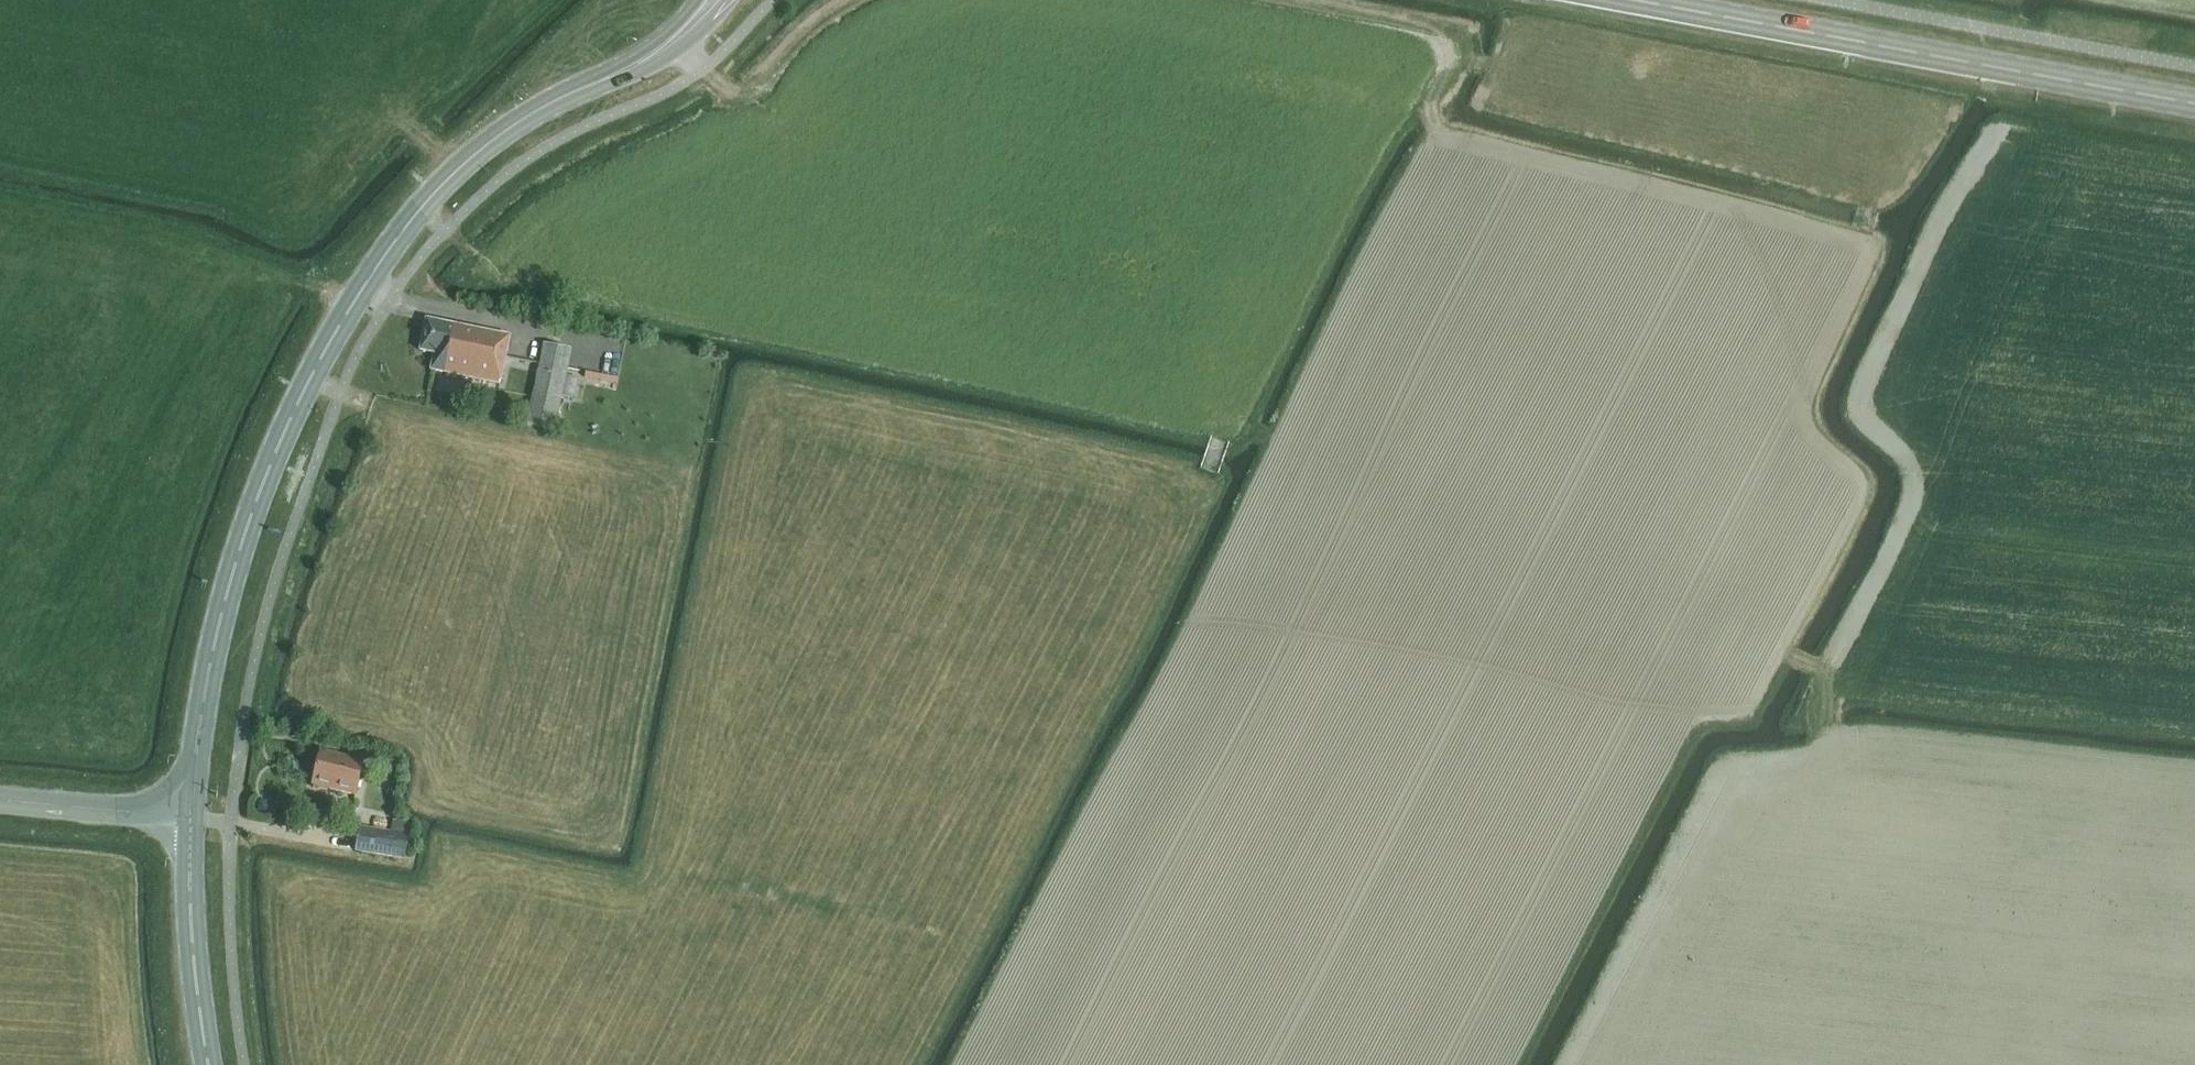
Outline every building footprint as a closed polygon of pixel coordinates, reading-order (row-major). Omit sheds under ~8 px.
[(500,385),(510,338),(427,321),(421,351),(435,354),(431,371),(500,385)] [(526,424),(555,429),(572,350),(543,344),(526,424)] [(584,403),(582,413),(596,416),(598,406),(584,403)] [(1215,435),(1204,467),(1222,473),(1233,441),(1215,435)] [(357,794),(366,757),(349,752),(348,758),(324,752),(322,762),(319,762),(313,785),(341,793),(342,790),(357,794)] [(393,828),(396,817),(368,810),(365,821),(393,828)] [(409,836),(360,828),(356,853),(404,861),(409,836)]
